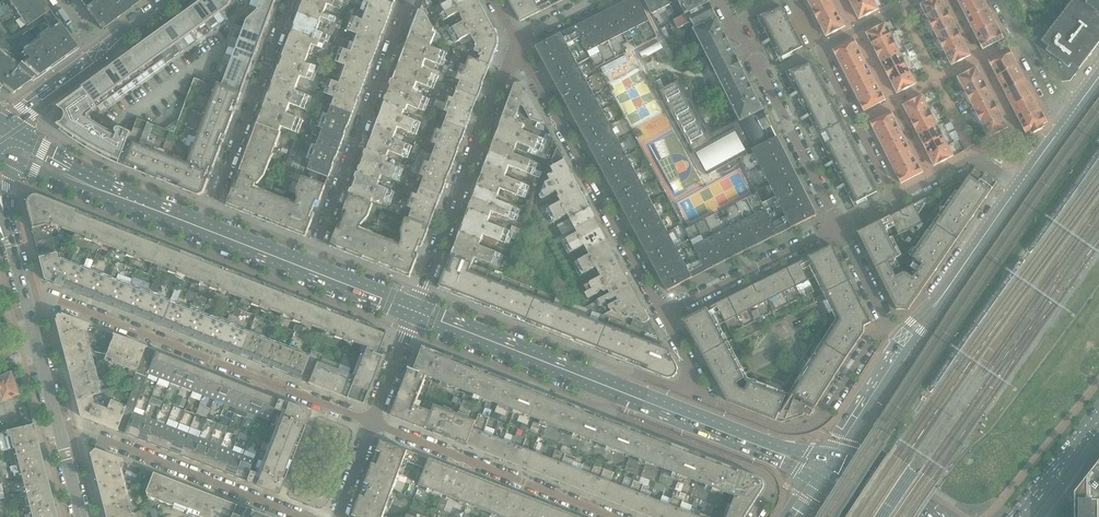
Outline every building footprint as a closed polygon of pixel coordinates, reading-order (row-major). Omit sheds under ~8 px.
[(43,0),(24,0),(14,7),(20,16),(43,0)] [(42,16),(50,10),(43,0),(20,16),(26,26),(42,16)] [(131,8),(125,0),(96,0),(95,0),(86,7),(102,29),(131,8)] [(131,8),(142,0),(125,0),(131,8)] [(214,17),(202,0),(194,6),(206,22),(205,23),(211,31),(213,29),(208,21),(214,17)] [(213,0),(202,0),(214,17),(220,12),(221,12),(213,0)] [(224,0),(213,0),(221,12),(220,12),(226,20),(228,18),(223,11),(229,6),(224,0)] [(276,3),(268,0),(261,0),(259,8),(250,4),(249,7),(257,10),(258,10),(271,15),(276,3)] [(342,0),(305,0),(303,6),(324,13),(328,5),(339,9),(342,0)] [(394,4),(383,0),(362,0),(370,3),(367,12),(388,20),(394,4)] [(482,7),(478,0),(452,0),(435,9),(442,22),(459,13),(462,17),(482,7)] [(534,0),(508,0),(520,22),(551,6),(549,1),(548,0),(537,0),(535,1),(534,0)] [(642,6),(639,0),(627,0),(561,33),(536,47),(553,77),(578,65),(590,59),(595,69),(627,53),(623,45),(632,41),(636,48),(658,37),(650,21),(642,6)] [(652,15),(671,5),(668,0),(645,0),(652,15)] [(709,0),(681,0),(688,14),(710,3),(709,0)] [(835,6),(832,0),(823,0),(811,6),(813,11),(815,16),(835,6)] [(875,3),(873,0),(868,0),(853,8),(859,19),(865,16),(872,12),(878,9),(875,3)] [(943,1),(943,0),(929,0),(926,2),(920,5),(924,11),(925,15),(945,5),(943,1)] [(984,0),(967,0),(959,4),(967,19),(988,8),(984,0)] [(712,134),(692,98),(692,93),(690,89),(688,85),(686,83),(683,81),(677,79),(677,83),(671,85),(665,88),(660,92),(707,176),(749,153),(748,152),(752,150),(768,142),(763,131),(772,126),(764,109),(760,104),(744,72),(742,67),(739,60),(736,55),(726,35),(719,23),(718,18),(710,3),(688,14),(677,20),(674,21),(670,23),(674,31),(678,29),(692,22),(695,28),(693,29),(739,120),(712,134)] [(929,26),(950,15),(948,10),(945,5),(925,15),(928,19),(926,20),(929,26)] [(206,22),(194,6),(187,11),(199,28),(205,23),(206,22)] [(331,16),(324,13),(303,6),(299,14),(321,22),(339,30),(343,20),(336,18),(337,15),(331,13),(331,16)] [(820,25),(839,15),(835,6),(815,16),(818,20),(820,25)] [(474,39),(494,28),(482,7),(462,17),(464,22),(448,31),(452,37),(450,38),(445,40),(439,44),(453,50),(455,49),(453,45),(460,41),(463,45),(474,39)] [(764,29),(787,17),(784,11),(785,11),(782,7),(770,13),(768,10),(757,16),(764,29)] [(996,23),(988,8),(967,19),(975,34),(996,23)] [(266,27),(271,15),(258,10),(257,10),(247,20),(266,27)] [(199,28),(187,11),(179,16),(192,33),(190,34),(196,42),(198,40),(193,32),(199,28)] [(434,29),(428,19),(425,13),(419,11),(411,32),(433,40),(436,34),(433,33),(434,29)] [(376,51),(388,20),(367,12),(364,21),(353,16),(347,30),(358,35),(355,43),(376,51)] [(77,48),(71,40),(53,14),(45,20),(52,30),(23,50),(27,55),(16,68),(30,80),(34,77),(35,78),(36,77),(77,48)] [(330,52),(333,44),(328,43),(331,36),(317,31),(321,22),(299,14),(287,46),(309,54),(327,61),(328,60),(330,52)] [(845,26),(839,15),(820,25),(822,30),(826,36),(832,33),(840,30),(845,26)] [(936,35),(955,25),(952,20),(950,15),(929,26),(932,32),(934,31),(936,35)] [(192,33),(179,16),(172,22),(184,38),(190,34),(192,33)] [(800,42),(795,33),(789,21),(790,21),(787,17),(764,29),(768,39),(770,42),(772,45),(780,62),(792,56),(790,54),(803,47),(802,47),(801,42),(800,42)] [(263,37),(266,27),(247,20),(244,28),(235,24),(234,27),(243,31),(244,29),(263,37)] [(184,38),(172,22),(165,27),(177,44),(175,45),(181,53),(184,51),(178,43),(184,38)] [(891,33),(886,23),(880,26),(872,30),(866,33),(869,40),(871,43),(891,33)] [(1004,38),(1001,32),(996,23),(975,34),(979,43),(982,49),(1004,38)] [(939,46),(961,35),(958,30),(955,25),(936,35),(938,39),(936,40),(939,46)] [(177,44),(165,27),(157,33),(172,53),(173,53),(170,49),(175,45),(177,44)] [(670,37),(665,27),(661,30),(666,39),(670,37)] [(343,38),(346,29),(341,28),(338,36),(343,38)] [(490,65),(498,44),(498,36),(494,28),(474,39),(477,46),(475,52),(480,54),(480,56),(482,57),(480,61),(490,65)] [(259,46),(263,37),(244,29),(243,31),(240,38),(259,46)] [(3,33),(0,31),(0,88),(2,86),(12,94),(31,81),(30,80),(16,68),(27,55),(23,50),(3,33)] [(431,47),(433,40),(411,32),(402,57),(424,65),(426,60),(442,66),(447,53),(431,47)] [(172,53),(157,33),(150,38),(167,62),(170,61),(167,57),(172,53)] [(876,53),(898,42),(895,36),(893,38),(891,33),(871,43),(874,49),(876,53)] [(946,55),(965,44),(963,39),(961,35),(939,46),(942,52),(944,51),(946,55)] [(167,62),(150,38),(142,43),(157,64),(163,60),(165,64),(167,62)] [(256,55),(259,46),(240,38),(237,46),(228,43),(227,46),(236,49),(237,48),(256,55)] [(862,55),(857,45),(854,39),(833,50),(836,56),(841,66),(862,55)] [(364,82),(376,51),(355,43),(352,52),(340,47),(339,49),(337,42),(335,41),(333,44),(330,52),(335,54),(337,55),(335,61),(347,66),(343,75),(364,82)] [(644,59),(664,48),(660,42),(640,53),(644,59)] [(882,64),(901,53),(899,49),(901,48),(898,42),(876,53),(879,58),(882,64)] [(157,64),(142,43),(135,49),(153,73),(155,72),(152,68),(157,64)] [(971,55),(967,48),(965,44),(946,55),(948,59),(951,65),(957,62),(965,58),(971,55)] [(314,82),(319,68),(306,63),(309,54),(287,46),(275,77),(297,85),(300,77),(314,82)] [(470,58),(470,57),(473,50),(461,46),(455,49),(453,50),(453,51),(470,58)] [(252,64),(256,55),(237,48),(236,49),(233,57),(252,64)] [(153,73),(135,49),(127,54),(143,75),(148,71),(151,75),(153,73)] [(1018,65),(1013,56),(1010,49),(988,61),(996,76),(1018,65)] [(886,73),(908,62),(905,56),(903,58),(901,53),(882,64),(884,69),(886,73)] [(143,75),(127,54),(120,59),(138,84),(140,83),(137,79),(143,75)] [(604,74),(630,61),(627,55),(601,69),(604,74)] [(870,70),(862,55),(841,66),(849,81),(870,70)] [(243,88),(249,73),(252,64),(233,57),(230,66),(226,65),(226,62),(222,61),(220,65),(224,67),(222,74),(226,76),(224,82),(222,86),(242,93),(243,88)] [(439,76),(422,70),(424,65),(402,57),(394,80),(415,88),(417,83),(433,89),(439,76)] [(478,98),(484,82),(490,65),(480,61),(470,57),(470,58),(466,67),(461,65),(458,72),(450,69),(447,75),(456,79),(461,81),(457,91),(478,98)] [(138,84),(120,59),(112,65),(128,86),(133,82),(136,85),(138,84)] [(824,88),(817,76),(813,67),(813,66),(811,63),(810,62),(798,69),(797,66),(785,72),(794,88),(797,95),(802,105),(826,93),(826,92),(824,88)] [(911,73),(909,69),(911,68),(908,62),(886,73),(889,78),(891,83),(911,73)] [(128,86),(112,65),(105,70),(123,95),(125,93),(122,90),(128,86)] [(594,95),(586,80),(578,65),(553,77),(569,108),(594,95)] [(1025,80),(1018,65),(996,76),(1004,91),(1025,80)] [(982,78),(980,74),(977,67),(971,70),(963,74),(957,77),(961,84),(963,88),(982,78)] [(123,95),(105,70),(98,76),(113,97),(115,100),(123,95)] [(878,85),(870,70),(849,81),(856,96),(878,85)] [(352,114),(364,82),(343,75),(340,84),(328,79),(329,78),(331,73),(324,71),(321,77),(319,81),(318,83),(326,85),(325,86),(327,87),(324,93),(335,98),(332,107),(352,114)] [(911,87),(916,83),(913,77),(911,73),(891,83),(893,87),(897,93),(902,90),(911,87)] [(113,97),(98,76),(90,81),(108,106),(110,104),(107,100),(113,97)] [(315,106),(320,94),(314,92),(311,97),(295,91),(297,85),(275,77),(267,101),(288,109),(290,104),(307,110),(309,104),(311,105),(315,106)] [(212,171),(234,115),(242,93),(222,86),(218,84),(217,87),(195,78),(179,119),(165,129),(138,119),(132,133),(129,140),(145,147),(178,161),(189,165),(190,163),(212,171)] [(966,98),(987,87),(985,83),(982,78),(963,88),(965,92),(963,93),(966,98)] [(665,87),(660,79),(656,81),(660,90),(665,87)] [(430,99),(413,93),(415,88),(394,80),(385,103),(404,110),(406,110),(408,105),(425,112),(430,99)] [(1033,95),(1025,80),(1004,91),(1012,106),(1033,95)] [(108,106),(90,81),(83,86),(98,107),(103,103),(106,107),(108,106)] [(521,106),(527,90),(523,84),(521,82),(518,82),(516,84),(511,98),(503,117),(515,122),(521,106)] [(885,100),(882,93),(878,85),(856,96),(861,105),(864,111),(885,100)] [(100,126),(87,118),(87,115),(98,107),(83,86),(62,101),(64,105),(61,107),(60,108),(61,109),(62,109),(63,110),(64,111),(65,112),(65,113),(65,115),(65,116),(65,117),(65,118),(64,120),(64,121),(63,122),(61,122),(60,123),(59,123),(60,124),(61,124),(63,126),(60,130),(67,135),(74,140),(81,144),(88,149),(96,153),(103,157),(110,160),(119,164),(129,140),(132,133),(121,128),(118,128),(116,130),(116,133),(117,134),(117,135),(113,133),(100,126)] [(992,97),(990,92),(987,87),(966,98),(969,104),(971,103),(973,107),(992,97)] [(542,118),(531,97),(527,90),(521,106),(525,108),(524,109),(530,120),(544,125),(545,126),(546,125),(545,124),(542,123),(544,121),(541,120),(541,118),(542,118)] [(466,130),(478,98),(457,91),(454,99),(449,97),(446,104),(442,102),(436,100),(434,105),(440,107),(439,109),(444,111),(449,113),(446,122),(466,130)] [(839,118),(833,106),(828,97),(829,96),(826,93),(802,105),(817,134),(841,122),(840,118),(839,118)] [(611,126),(594,95),(569,108),(586,139),(611,126)] [(928,106),(926,102),(923,95),(916,98),(909,103),(903,106),(907,112),(908,116),(928,106)] [(1041,110),(1033,95),(1012,106),(1020,122),(1041,110)] [(976,118),(998,107),(995,102),(992,97),(973,107),(975,112),(973,113),(976,118)] [(298,133),(303,120),(286,114),(288,109),(267,101),(258,124),(281,132),(285,134),(287,129),(298,133)] [(421,123),(402,115),(404,110),(385,103),(376,126),(396,133),(398,127),(416,135),(421,123)] [(913,126),(935,115),(932,109),(930,110),(928,106),(908,116),(911,121),(913,126)] [(341,145),(352,114),(332,107),(328,115),(324,114),(318,127),(323,129),(320,138),(341,145)] [(1003,118),(1000,112),(998,107),(976,118),(979,124),(981,123),(983,127),(1003,118)] [(1047,122),(1043,114),(1041,110),(1020,122),(1021,125),(1025,133),(1029,131),(1030,133),(1033,132),(1033,133),(1042,128),(1042,127),(1044,126),(1043,124),(1047,122)] [(899,127),(894,118),(891,111),(870,122),(873,129),(878,138),(899,127)] [(938,126),(936,121),(938,120),(935,115),(913,126),(916,130),(919,136),(938,126)] [(550,148),(553,140),(551,136),(548,135),(546,140),(522,131),(524,125),(515,122),(503,117),(495,141),(516,148),(546,161),(550,148)] [(1002,131),(1008,127),(1004,121),(1003,118),(983,127),(985,131),(988,137),(994,135),(1002,131)] [(454,162),(466,130),(446,122),(442,131),(437,129),(431,143),(437,145),(433,154),(454,162)] [(823,145),(846,133),(841,122),(817,134),(823,145)] [(268,158),(274,141),(277,142),(281,132),(258,124),(245,160),(268,168),(271,160),(268,158)] [(412,146),(394,139),(396,133),(376,126),(368,149),(387,157),(389,151),(407,159),(412,146)] [(627,157),(611,126),(586,139),(602,170),(627,157)] [(923,146),(945,135),(942,129),(940,130),(938,126),(919,136),(921,141),(923,146)] [(907,142),(899,127),(878,138),(886,153),(907,142)] [(859,158),(854,147),(848,137),(849,136),(846,133),(823,145),(838,174),(861,162),(860,158),(859,158)] [(948,146),(946,141),(948,140),(945,135),(923,146),(926,150),(929,155),(948,146)] [(786,154),(779,140),(778,140),(777,137),(768,142),(752,150),(760,166),(786,154)] [(329,178),(341,145),(320,138),(317,147),(312,145),(307,159),(312,161),(308,170),(310,171),(329,178)] [(298,148),(301,140),(298,139),(297,140),(295,139),(293,146),(298,148)] [(135,170),(145,147),(129,140),(119,164),(135,170)] [(538,164),(514,154),(516,148),(495,141),(486,164),(507,172),(509,166),(527,173),(533,176),(540,178),(542,172),(540,171),(542,165),(538,164)] [(915,157),(907,142),(886,153),(893,168),(915,157)] [(292,163),(298,148),(293,146),(287,161),(292,163)] [(940,163),(953,156),(950,149),(948,146),(929,155),(930,159),(934,166),(940,163)] [(169,184),(178,161),(145,147),(135,170),(169,184)] [(565,160),(559,149),(557,149),(551,148),(545,165),(552,167),(565,160)] [(387,163),(389,157),(387,157),(368,149),(359,172),(380,181),(382,175),(399,182),(403,169),(387,163)] [(442,194),(454,162),(433,154),(430,163),(425,161),(419,175),(425,177),(421,186),(442,194)] [(801,184),(792,166),(786,154),(760,166),(776,197),(801,184)] [(644,187),(638,177),(627,157),(602,170),(618,200),(644,187)] [(923,172),(919,166),(915,157),(893,168),(898,177),(901,183),(923,172)] [(258,218),(268,196),(259,193),(260,191),(252,188),(254,183),(257,184),(265,176),(268,168),(245,160),(241,171),(239,175),(239,176),(240,177),(241,177),(239,184),(237,183),(236,183),(235,184),(227,206),(258,218)] [(579,186),(573,175),(565,160),(552,167),(551,168),(554,173),(548,176),(551,180),(546,183),(545,184),(548,189),(542,192),(545,198),(557,192),(559,196),(579,186)] [(204,193),(209,182),(209,180),(212,171),(190,163),(189,165),(178,161),(169,184),(199,195),(204,193)] [(289,172),(292,163),(287,161),(284,169),(289,172)] [(875,188),(869,177),(864,166),(862,163),(861,162),(838,174),(854,207),(866,201),(865,199),(877,192),(877,191),(875,187),(875,188)] [(529,186),(505,177),(507,172),(486,164),(477,187),(498,194),(501,189),(525,198),(531,201),(535,189),(529,186)] [(979,207),(992,189),(997,181),(981,170),(974,174),(971,177),(969,175),(958,192),(979,207)] [(325,186),(329,178),(310,171),(307,179),(325,186)] [(378,185),(380,181),(359,172),(350,195),(371,203),(373,198),(390,205),(395,192),(378,185)] [(312,212),(314,206),(316,207),(317,207),(318,206),(322,196),(325,186),(307,179),(303,177),(298,190),(297,200),(302,201),(300,206),(292,203),(291,205),(268,196),(258,218),(306,237),(314,215),(314,214),(313,212),(312,212)] [(442,194),(421,186),(415,184),(411,194),(412,194),(407,207),(413,209),(409,219),(430,226),(442,194)] [(741,253),(786,231),(817,215),(801,184),(776,197),(763,203),(757,193),(726,209),(729,216),(725,218),(720,221),(716,213),(685,229),(690,240),(676,246),(650,259),(668,291),(693,278),(741,253)] [(590,208),(585,198),(579,186),(559,196),(558,197),(561,202),(545,211),(551,223),(568,214),(570,219),(590,208)] [(518,208),(496,200),(498,194),(477,187),(469,210),(490,217),(492,212),(514,220),(515,218),(521,220),(523,217),(516,214),(518,208)] [(660,217),(644,187),(618,200),(635,230),(660,217)] [(406,199),(410,190),(404,188),(403,189),(400,196),(406,199)] [(957,239),(979,207),(958,192),(935,224),(957,239)] [(66,230),(74,210),(41,197),(37,195),(35,195),(34,195),(31,195),(30,196),(29,196),(27,198),(27,199),(25,201),(25,203),(25,206),(27,212),(29,219),(30,223),(31,227),(45,233),(49,223),(66,230)] [(361,225),(368,216),(373,204),(371,203),(350,195),(343,215),(343,217),(343,218),(345,218),(343,224),(342,223),(340,224),(339,225),(338,229),(331,247),(363,259),(372,237),(363,233),(363,231),(357,229),(359,224),(361,225)] [(925,205),(928,200),(926,198),(914,204),(919,214),(925,205)] [(924,224),(919,214),(914,204),(901,210),(910,229),(908,230),(913,234),(916,232),(917,234),(924,224)] [(575,228),(596,217),(590,208),(570,219),(557,226),(562,235),(575,228)] [(108,246),(115,226),(74,210),(66,230),(108,246)] [(510,231),(488,223),(490,217),(469,210),(460,232),(481,240),(483,235),(506,243),(510,231)] [(910,229),(901,210),(889,216),(894,227),(898,235),(908,230),(910,229)] [(889,216),(880,220),(886,231),(894,227),(889,216)] [(587,250),(607,239),(596,217),(575,228),(578,233),(561,242),(568,254),(584,245),(586,248),(581,251),(582,253),(587,250)] [(676,246),(660,217),(635,230),(650,259),(676,246)] [(410,278),(417,260),(418,255),(419,254),(418,253),(417,253),(416,252),(418,247),(419,247),(420,248),(421,247),(422,246),(424,242),(430,226),(409,219),(407,218),(402,230),(402,241),(405,242),(403,247),(396,244),(396,246),(372,237),(363,259),(410,278)] [(890,238),(886,231),(880,220),(857,232),(875,268),(896,258),(899,256),(890,238)] [(934,273),(957,239),(935,224),(912,258),(915,260),(934,273)] [(149,262),(157,242),(115,226),(108,246),(109,247),(106,254),(114,258),(117,250),(149,262)] [(55,253),(51,236),(51,235),(45,233),(31,227),(33,236),(39,258),(55,253)] [(501,254),(479,246),(481,240),(460,232),(456,244),(452,255),(472,263),(475,258),(497,266),(506,269),(509,259),(501,256),(501,254)] [(599,272),(619,261),(607,239),(587,250),(590,255),(573,264),(580,276),(596,267),(599,272)] [(191,279),(199,259),(157,242),(149,262),(191,279)] [(850,281),(842,266),(832,245),(808,257),(813,267),(817,276),(826,293),(850,281)] [(61,287),(70,262),(59,258),(58,254),(55,255),(55,253),(39,258),(45,281),(61,287)] [(490,309),(500,283),(490,280),(489,283),(463,273),(464,270),(469,272),(472,263),(452,255),(439,289),(490,309)] [(817,276),(813,267),(808,257),(786,268),(791,277),(796,286),(808,280),(817,276)] [(905,289),(905,272),(904,272),(896,276),(893,270),(900,267),(896,258),(875,268),(885,287),(896,310),(908,311),(912,305),(903,298),(905,295),(902,293),(905,289)] [(232,295),(240,275),(199,259),(191,279),(193,280),(189,291),(195,293),(200,282),(232,295)] [(912,305),(934,273),(915,260),(911,267),(917,272),(913,277),(907,273),(905,272),(905,289),(902,293),(905,295),(903,298),(912,305)] [(610,294),(631,283),(619,261),(599,272),(601,276),(585,285),(588,291),(585,293),(589,299),(599,293),(601,290),(604,292),(608,290),(610,294)] [(80,294),(89,270),(70,262),(61,287),(80,294)] [(114,277),(116,271),(110,268),(108,274),(114,277)] [(796,286),(791,277),(786,268),(774,274),(784,292),(796,286)] [(100,302),(110,278),(89,270),(80,294),(100,302)] [(784,292),(774,274),(763,280),(771,296),(772,298),(784,292)] [(274,311),(282,291),(240,275),(232,295),(274,311)] [(160,325),(169,301),(164,299),(164,297),(157,294),(163,280),(156,277),(153,284),(150,291),(149,293),(140,318),(160,325)] [(120,310),(129,286),(110,278),(100,302),(120,310)] [(771,296),(763,280),(757,282),(751,285),(760,302),(761,304),(772,298),(771,296)] [(871,323),(860,300),(850,281),(826,293),(839,319),(845,316),(847,320),(854,317),(856,321),(861,318),(862,321),(863,321),(866,325),(871,323)] [(525,323),(535,297),(526,294),(525,297),(520,295),(508,290),(509,287),(500,283),(490,309),(525,323)] [(645,308),(638,297),(631,283),(610,294),(596,301),(599,306),(606,303),(607,299),(611,300),(617,297),(619,301),(608,306),(611,310),(611,311),(615,309),(617,313),(620,314),(624,312),(626,315),(628,314),(629,314),(628,317),(633,319),(634,319),(642,323),(645,323),(649,320),(650,318),(645,308)] [(760,302),(751,285),(739,291),(749,310),(761,304),(760,302)] [(140,318),(149,293),(129,286),(120,310),(140,318)] [(315,328),(323,307),(282,291),(274,311),(315,328)] [(749,310),(739,291),(727,297),(732,306),(737,316),(749,310)] [(778,322),(816,303),(811,293),(805,296),(764,317),(740,329),(734,333),(739,342),(778,322)] [(179,333),(189,309),(183,307),(186,300),(177,296),(175,303),(169,301),(160,325),(179,333)] [(561,337),(571,311),(562,308),(560,311),(543,304),(544,301),(535,297),(525,323),(561,337)] [(737,316),(732,306),(727,297),(707,308),(711,317),(716,326),(725,322),(734,318),(737,316)] [(1087,312),(1094,318),(1098,322),(1098,297),(1087,312)] [(385,331),(381,330),(323,307),(315,328),(365,347),(364,350),(376,355),(385,331)] [(233,324),(237,314),(239,310),(235,308),(232,315),(229,322),(233,324)] [(725,343),(716,326),(711,317),(707,308),(683,320),(702,355),(725,343)] [(199,341),(209,316),(189,309),(179,333),(199,341)] [(253,316),(239,310),(237,314),(246,318),(247,316),(252,318),(253,316)] [(596,350),(606,325),(597,322),(596,325),(589,322),(579,318),(580,315),(571,311),(561,337),(596,350)] [(113,335),(68,318),(60,315),(59,315),(55,318),(55,319),(59,336),(82,330),(104,339),(100,348),(108,350),(113,335)] [(219,348),(228,324),(209,316),(199,341),(219,348)] [(857,343),(864,333),(864,326),(866,325),(863,321),(862,321),(861,318),(856,321),(854,317),(847,320),(845,316),(839,319),(824,344),(846,359),(857,343)] [(654,330),(651,325),(649,320),(645,323),(642,323),(634,319),(632,326),(652,334),(655,332),(654,330)] [(272,330),(275,324),(267,321),(264,328),(268,329),(266,336),(269,337),(272,330)] [(239,356),(248,332),(243,330),(244,328),(235,325),(235,327),(228,324),(219,348),(239,356)] [(632,364),(642,339),(633,335),(631,339),(614,332),(615,329),(606,325),(596,350),(632,364)] [(88,355),(95,353),(94,346),(88,345),(87,340),(84,340),(82,330),(59,336),(67,368),(90,362),(88,355)] [(259,364),(268,340),(248,332),(239,356),(259,364)] [(135,373),(144,348),(113,335),(108,350),(106,355),(104,360),(110,362),(134,373),(135,373)] [(677,365),(668,349),(662,347),(661,350),(655,348),(657,345),(642,339),(632,364),(666,378),(669,378),(671,378),(674,377),(676,375),(677,373),(678,370),(678,367),(677,365)] [(279,372),(287,347),(268,340),(259,364),(279,372)] [(744,378),(734,359),(725,343),(702,355),(724,396),(729,394),(726,388),(736,383),(744,378)] [(826,391),(836,374),(837,373),(846,359),(824,344),(803,376),(826,391)] [(106,355),(108,350),(100,348),(96,347),(94,346),(95,353),(106,355)] [(464,390),(474,366),(423,346),(418,359),(452,372),(448,384),(464,390)] [(299,380),(308,355),(287,347),(279,372),(299,380)] [(147,374),(156,352),(144,348),(135,373),(134,373),(128,388),(132,389),(140,393),(143,385),(146,377),(147,374)] [(367,391),(378,363),(380,357),(381,358),(381,357),(376,355),(364,350),(354,376),(350,385),(367,391)] [(158,378),(166,356),(164,356),(162,356),(161,357),(158,356),(159,354),(159,353),(156,352),(147,374),(158,378)] [(169,382),(178,361),(177,360),(177,361),(175,360),(173,360),(172,361),(169,360),(170,358),(166,356),(158,378),(169,382)] [(448,384),(452,372),(418,359),(414,370),(409,367),(409,369),(397,399),(415,406),(427,376),(448,384)] [(180,387),(189,365),(188,365),(186,364),(184,364),(183,365),(180,364),(181,362),(181,363),(181,362),(178,361),(169,382),(180,387)] [(98,394),(96,387),(99,387),(94,368),(92,368),(90,362),(67,368),(76,400),(98,394)] [(328,391),(336,370),(316,362),(307,383),(328,391)] [(180,387),(191,391),(199,369),(197,368),(195,369),(194,370),(191,369),(192,367),(192,366),(189,365),(180,387)] [(498,403),(507,379),(474,366),(464,390),(498,403)] [(202,395),(210,373),(208,373),(206,373),(205,374),(202,373),(203,371),(199,369),(191,391),(202,395)] [(367,391),(350,385),(354,376),(336,370),(328,391),(362,404),(367,391)] [(123,386),(127,375),(119,373),(116,383),(117,384),(123,386)] [(213,400),(222,378),(221,378),(219,377),(217,377),(216,378),(213,377),(214,375),(210,373),(202,395),(213,400)] [(17,384),(14,386),(9,374),(0,378),(0,400),(1,403),(18,396),(17,393),(20,391),(17,384)] [(816,406),(826,391),(803,376),(781,411),(781,410),(776,421),(781,422),(803,415),(804,413),(810,416),(816,406)] [(224,404),(233,382),(232,382),(230,381),(228,381),(227,382),(224,382),(225,380),(225,379),(222,378),(213,400),(224,404)] [(530,416),(539,392),(507,379),(498,403),(530,416)] [(781,410),(786,396),(764,388),(748,381),(745,390),(738,406),(776,421),(781,410)] [(235,408),(244,386),(243,386),(241,386),(239,386),(238,387),(235,386),(236,384),(236,383),(233,382),(224,404),(235,408)] [(745,390),(739,387),(736,383),(726,388),(729,394),(724,396),(727,402),(738,406),(745,390)] [(146,395),(149,388),(143,385),(140,393),(146,395)] [(246,413),(254,391),(252,390),(250,390),(249,391),(246,390),(247,388),(244,386),(235,408),(246,413)] [(125,406),(110,400),(114,389),(110,388),(109,391),(106,392),(105,391),(104,393),(98,394),(76,400),(80,416),(115,430),(125,406)] [(133,412),(140,393),(132,389),(125,406),(115,430),(124,434),(133,412)] [(257,417),(266,395),(265,395),(263,394),(261,394),(260,395),(257,394),(258,393),(258,392),(254,391),(246,413),(257,417)] [(563,429),(572,404),(539,392),(530,416),(563,429)] [(274,410),(278,400),(276,399),(274,398),(271,400),(268,399),(269,397),(269,396),(266,395),(257,417),(269,422),(274,410)] [(183,408),(186,401),(178,397),(175,405),(183,408)] [(469,415),(473,404),(455,397),(452,402),(461,406),(459,411),(469,415)] [(425,414),(426,411),(415,406),(397,399),(391,416),(425,429),(430,416),(425,414)] [(309,412),(287,403),(278,400),(274,410),(278,411),(276,416),(281,418),(271,444),(294,453),(305,424),(306,423),(305,423),(306,419),(309,412)] [(596,441),(605,417),(572,404),(563,429),(596,441)] [(466,445),(476,421),(434,405),(430,416),(425,429),(442,436),(445,434),(449,436),(450,439),(466,445)] [(30,423),(25,407),(18,408),(21,419),(19,419),(21,426),(30,423)] [(490,417),(493,411),(486,409),(484,415),(490,417)] [(136,438),(144,417),(133,412),(124,434),(127,435),(128,434),(127,434),(128,433),(131,433),(131,435),(133,437),(135,438),(136,438)] [(485,433),(491,418),(480,414),(477,422),(476,421),(466,445),(478,450),(485,433)] [(147,443),(155,421),(144,417),(136,438),(138,439),(139,439),(138,439),(139,437),(142,438),(142,440),(144,441),(146,442),(147,443)] [(226,426),(229,420),(221,417),(219,423),(226,426)] [(631,455),(640,431),(605,417),(596,441),(631,455)] [(217,423),(212,422),(207,419),(205,424),(211,427),(210,428),(214,430),(217,423)] [(157,447),(166,425),(155,421),(147,443),(149,444),(150,443),(150,441),(152,442),(153,444),(155,445),(157,446),(156,446),(157,447)] [(226,432),(228,428),(217,423),(214,430),(225,434),(226,432)] [(180,455),(188,434),(187,434),(189,428),(179,424),(177,429),(177,430),(169,451),(171,452),(172,452),(171,452),(172,450),(175,451),(175,453),(177,454),(179,455),(180,455)] [(33,427),(32,425),(0,433),(0,452),(7,450),(37,442),(33,427)] [(169,451),(177,430),(177,429),(166,425),(157,447),(160,448),(161,447),(160,447),(161,445),(164,446),(164,448),(166,450),(168,451),(167,451),(169,451)] [(507,461),(514,444),(518,435),(522,437),(524,433),(518,430),(517,433),(503,428),(502,438),(505,439),(504,440),(498,458),(507,461)] [(665,468),(674,444),(640,431),(631,455),(665,468)] [(239,432),(237,438),(247,442),(249,436),(239,432)] [(488,454),(494,437),(485,433),(478,450),(488,454)] [(191,460),(199,438),(188,434),(180,455),(182,456),(183,456),(182,456),(183,454),(186,455),(186,457),(188,458),(190,459),(189,459),(191,460)] [(517,465),(524,448),(527,439),(522,437),(518,435),(514,444),(507,461),(517,465)] [(259,445),(261,440),(250,436),(248,441),(259,445)] [(498,458),(504,440),(494,437),(488,454),(498,458)] [(202,464),(210,443),(199,438),(191,460),(193,461),(194,460),(193,460),(194,458),(197,459),(197,461),(199,463),(201,463),(201,464),(202,464)] [(827,516),(829,516),(879,439),(877,438),(827,516)] [(394,487),(401,468),(404,460),(411,463),(415,453),(408,450),(382,441),(368,477),(394,487)] [(40,457),(40,455),(40,454),(39,453),(38,453),(38,450),(38,448),(37,442),(7,450),(11,466),(16,465),(19,476),(21,475),(22,481),(45,475),(44,475),(45,472),(44,469),(42,467),(42,465),(42,463),(42,462),(41,460),(40,460),(40,457)] [(213,468),(221,447),(210,443),(202,464),(204,465),(205,464),(204,464),(205,463),(208,464),(208,465),(210,467),(212,468),(213,468)] [(282,482),(287,471),(294,453),(271,444),(260,470),(255,468),(253,473),(250,472),(246,481),(251,483),(255,484),(255,485),(277,494),(280,486),(282,483),(283,483),(283,482),(282,482)] [(537,473),(543,456),(546,448),(536,444),(533,452),(534,452),(527,469),(537,473)] [(697,481),(706,457),(674,444),(665,468),(672,471),(670,477),(678,480),(680,474),(697,481)] [(224,473),(232,451),(221,447),(213,468),(215,469),(216,469),(215,469),(216,467),(219,468),(219,470),(221,471),(223,472),(224,473)] [(527,469),(534,452),(533,452),(524,448),(517,465),(527,469)] [(572,457),(575,451),(568,448),(566,454),(572,457)] [(122,484),(118,467),(126,471),(124,474),(130,476),(131,473),(140,476),(143,469),(94,450),(89,454),(99,490),(122,484)] [(235,477),(243,456),(232,451),(224,473),(226,474),(227,473),(226,473),(227,471),(230,472),(230,474),(232,476),(234,476),(235,477)] [(426,458),(415,453),(411,463),(423,468),(426,458)] [(250,472),(254,460),(243,456),(235,477),(237,478),(238,477),(237,477),(238,476),(241,476),(241,478),(243,480),(245,481),(246,481),(250,472)] [(547,477),(554,460),(543,456),(537,473),(547,477)] [(729,493),(739,469),(706,457),(697,481),(729,493)] [(449,496),(459,470),(426,458),(423,468),(425,469),(419,485),(449,496)] [(556,480),(563,463),(554,460),(547,477),(556,480)] [(567,484),(573,467),(563,463),(556,480),(567,484)] [(1097,464),(1075,493),(1075,516),(1098,516),(1098,465),(1097,464)] [(597,496),(603,479),(602,478),(605,469),(595,465),(591,474),(594,475),(587,492),(597,496)] [(576,488),(583,471),(573,467),(567,484),(576,488)] [(764,484),(763,481),(762,481),(761,479),(759,477),(739,469),(729,493),(736,496),(730,510),(741,516),(745,516),(763,490),(764,487),(764,484)] [(484,510),(494,484),(459,470),(449,496),(484,510)] [(594,475),(591,474),(583,471),(576,488),(587,492),(594,475)] [(193,489),(180,484),(152,473),(144,492),(145,497),(184,512),(193,489)] [(642,493),(645,485),(648,486),(651,481),(635,474),(632,480),(636,481),(632,490),(625,507),(635,511),(642,493)] [(48,487),(47,485),(46,483),(47,481),(46,478),(44,476),(45,475),(22,481),(24,488),(22,488),(27,507),(29,507),(30,513),(52,507),(53,504),(52,501),(50,499),(50,497),(50,495),(50,494),(49,493),(48,490),(49,487),(48,487)] [(384,515),(390,499),(394,487),(368,477),(357,506),(384,515)] [(606,500),(612,482),(603,479),(597,496),(606,500)] [(615,503),(622,486),(612,482),(606,500),(615,503)] [(664,492),(666,487),(658,483),(656,489),(664,492)] [(127,501),(139,498),(139,496),(126,499),(122,484),(99,490),(106,516),(118,516),(130,514),(127,501)] [(522,495),(494,484),(484,510),(502,516),(513,516),(522,495)] [(625,507),(632,490),(622,486),(615,503),(625,507)] [(221,500),(193,489),(184,512),(198,516),(230,516),(234,505),(221,500)] [(645,515),(652,497),(642,493),(635,511),(645,515)] [(563,511),(522,495),(513,516),(561,516),(563,511)] [(661,501),(652,497),(645,515),(650,516),(655,516),(661,501)] [(703,507),(705,502),(696,499),(694,503),(703,507)] [(671,505),(661,501),(655,516),(666,516),(671,505)] [(255,513),(245,509),(234,505),(230,516),(264,516),(255,513)] [(680,509),(671,505),(666,516),(677,516),(680,509)] [(384,515),(357,506),(353,516),(383,516),(384,515)] [(55,516),(52,507),(30,513),(28,513),(29,516),(56,516),(55,516)] [(471,509),(466,507),(463,516),(469,516),(471,509)] [(690,512),(680,509),(677,516),(688,516),(690,512)]
